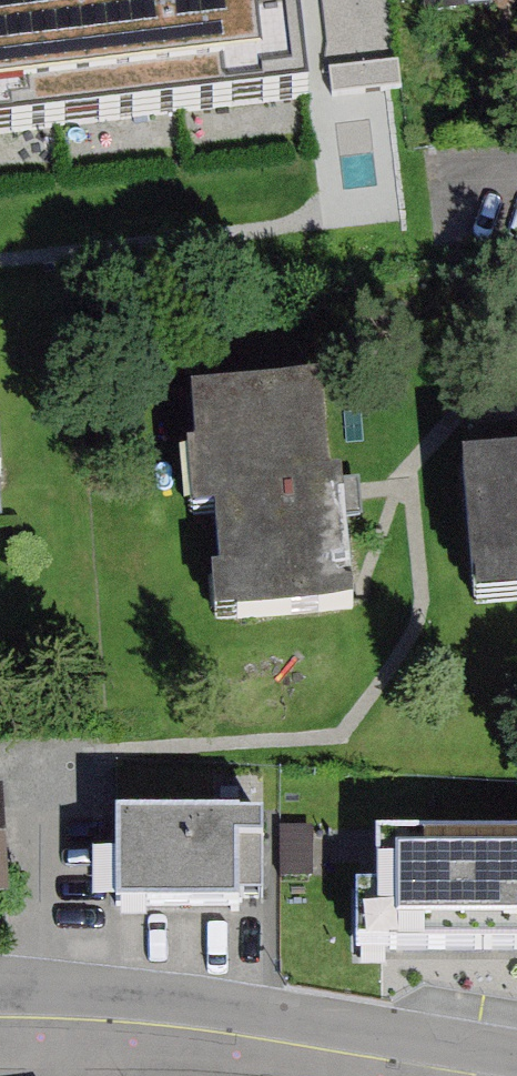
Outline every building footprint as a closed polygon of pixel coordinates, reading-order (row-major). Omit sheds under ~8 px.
[(149,76),(143,0),(0,0),(0,88),(149,76)] [(207,271),(392,254),(368,0),(182,0),(207,271)] [(435,13),(509,5),(508,0),(434,0),(435,13)] [(330,383),(205,392),(213,504),(235,503),(243,613),(370,603),(361,481),(337,482),(330,383)] [(483,466),(495,601),(516,599),(516,462),(483,466)] [(0,777),(0,902),(16,901),(10,776),(0,777)] [(264,823),(116,823),(115,913),(239,914),(239,899),(263,899),(264,823)] [(375,840),(375,893),(356,893),(356,951),(516,951),(516,840),(375,840)]
